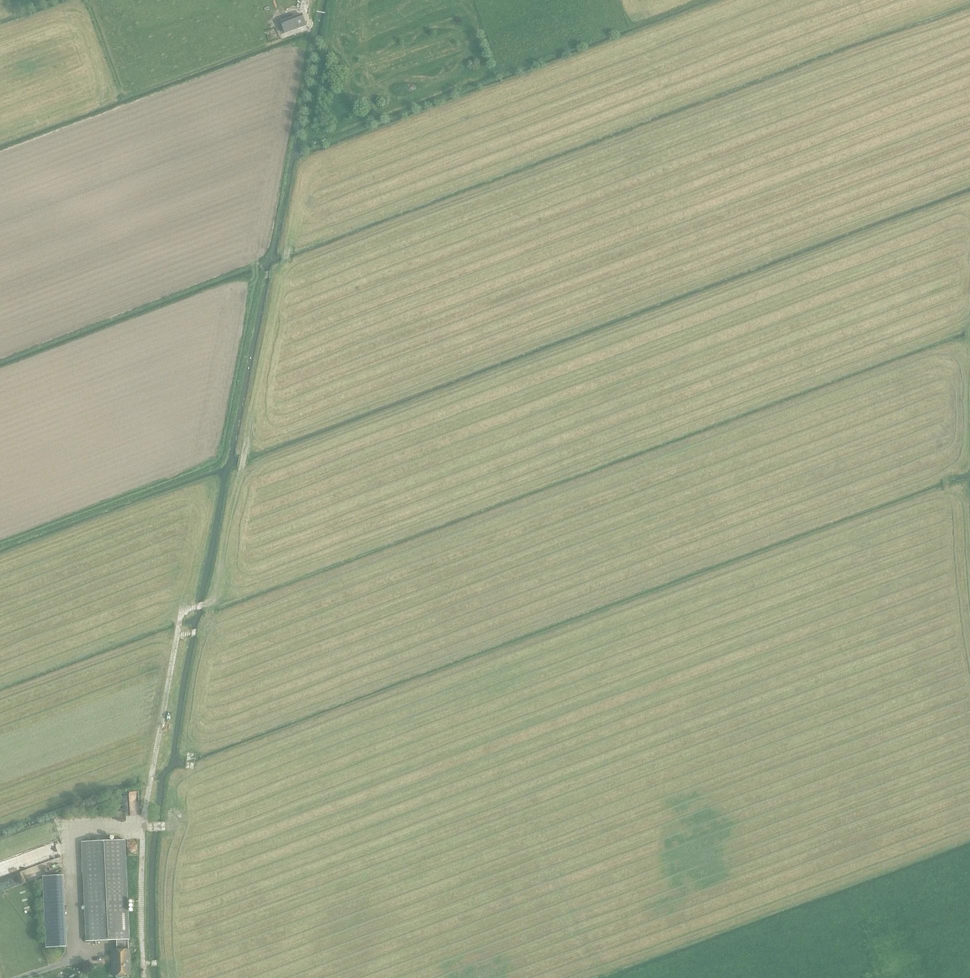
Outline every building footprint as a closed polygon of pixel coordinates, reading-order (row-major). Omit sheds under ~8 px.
[(302,14),(281,22),(285,33),(306,26),(302,14)] [(111,950),(112,975),(115,975),(116,977),(117,977),(121,977),(122,977),(122,975),(130,974),(129,949),(128,949),(128,939),(129,939),(124,840),(82,842),(86,941),(116,940),(116,950),(111,950)]
